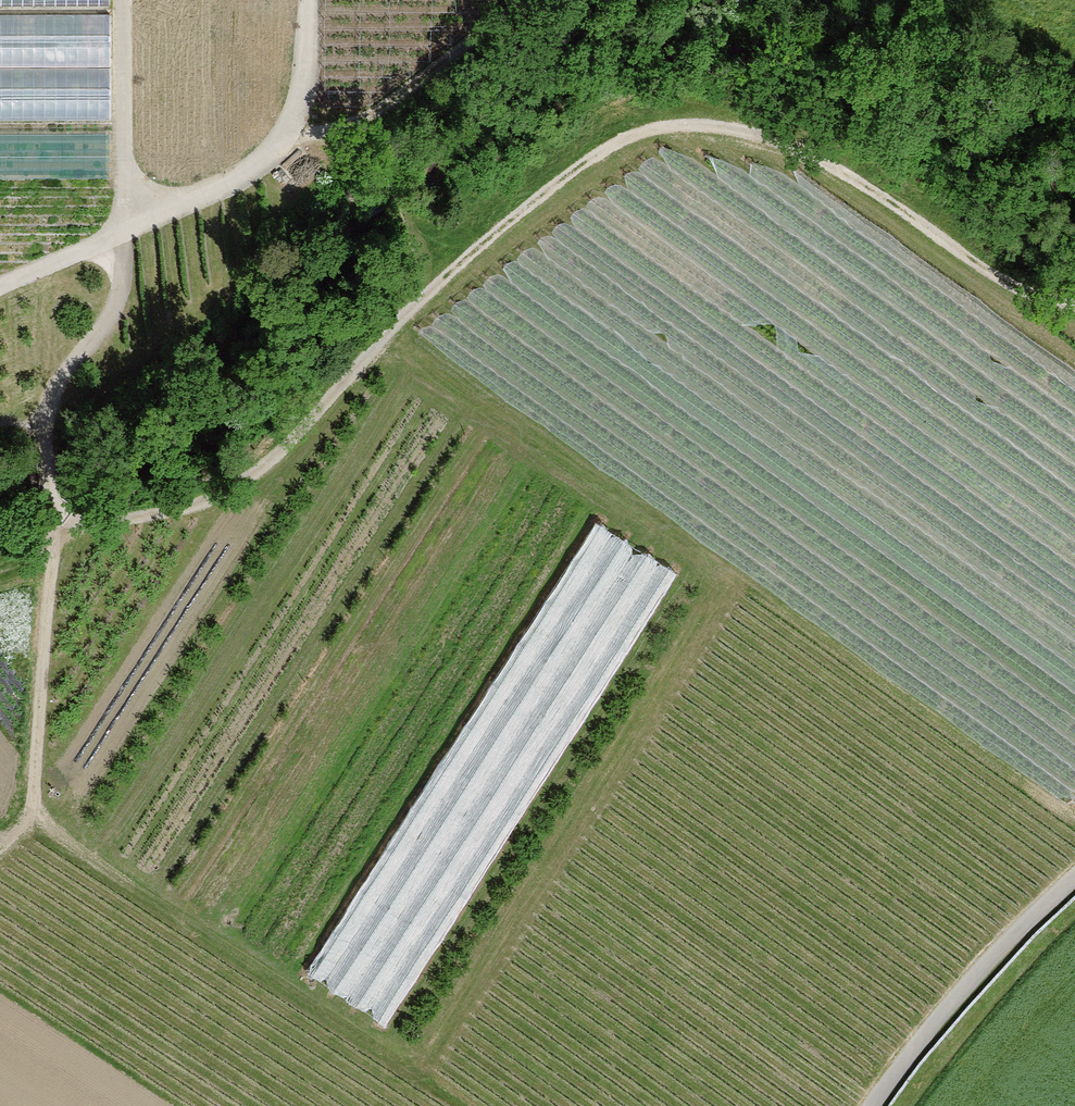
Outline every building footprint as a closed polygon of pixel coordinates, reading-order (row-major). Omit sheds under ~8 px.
[(112,116),(112,9),(0,9),(0,116),(112,116)]
